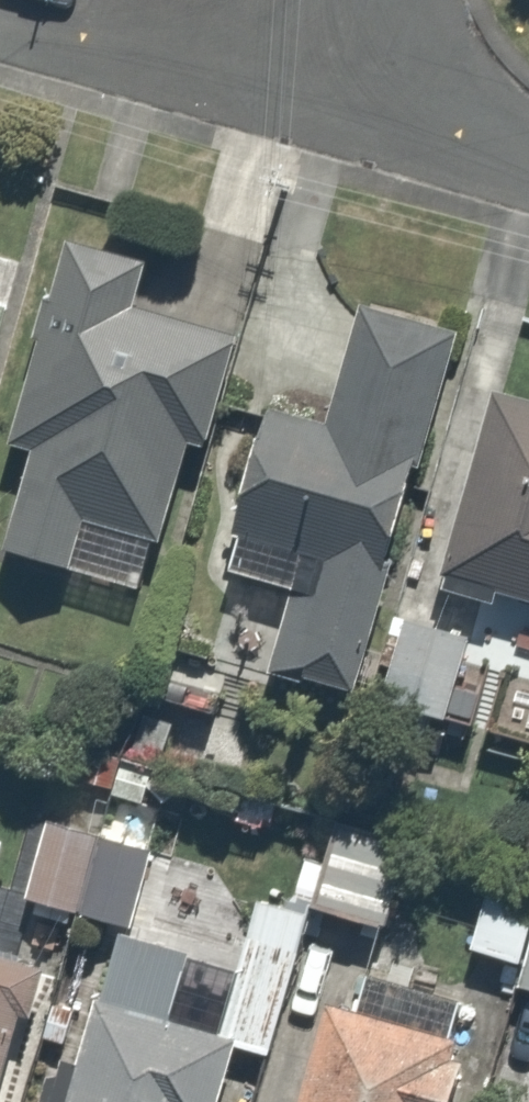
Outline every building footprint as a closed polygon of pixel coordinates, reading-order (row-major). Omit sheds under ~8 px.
[(0,403),(0,448),(6,450),(0,469),(0,545),(143,592),(226,339),(125,306),(139,264),(55,237),(0,403)] [(15,264),(0,259),(0,314),(15,264)] [(242,405),(192,560),(296,594),(275,658),(325,674),(435,334),(350,306),(311,428),(242,405)] [(466,376),(409,590),(469,605),(474,586),(528,600),(528,393),(466,376)] [(463,629),(403,613),(380,700),(440,716),(463,629)] [(28,812),(3,895),(101,924),(123,930),(147,847),(28,812)] [(398,850),(321,822),(293,899),(370,927),(398,850)] [(453,940),(504,957),(496,982),(528,993),(528,887),(475,869),(453,940)] [(118,932),(68,1101),(228,1101),(242,1055),(270,1063),(314,915),(264,900),(244,969),(140,938),(118,932)] [(45,974),(0,961),(0,1101),(8,1101),(45,974)] [(452,990),(357,965),(346,1007),(304,996),(276,1101),(423,1101),(452,990)]
